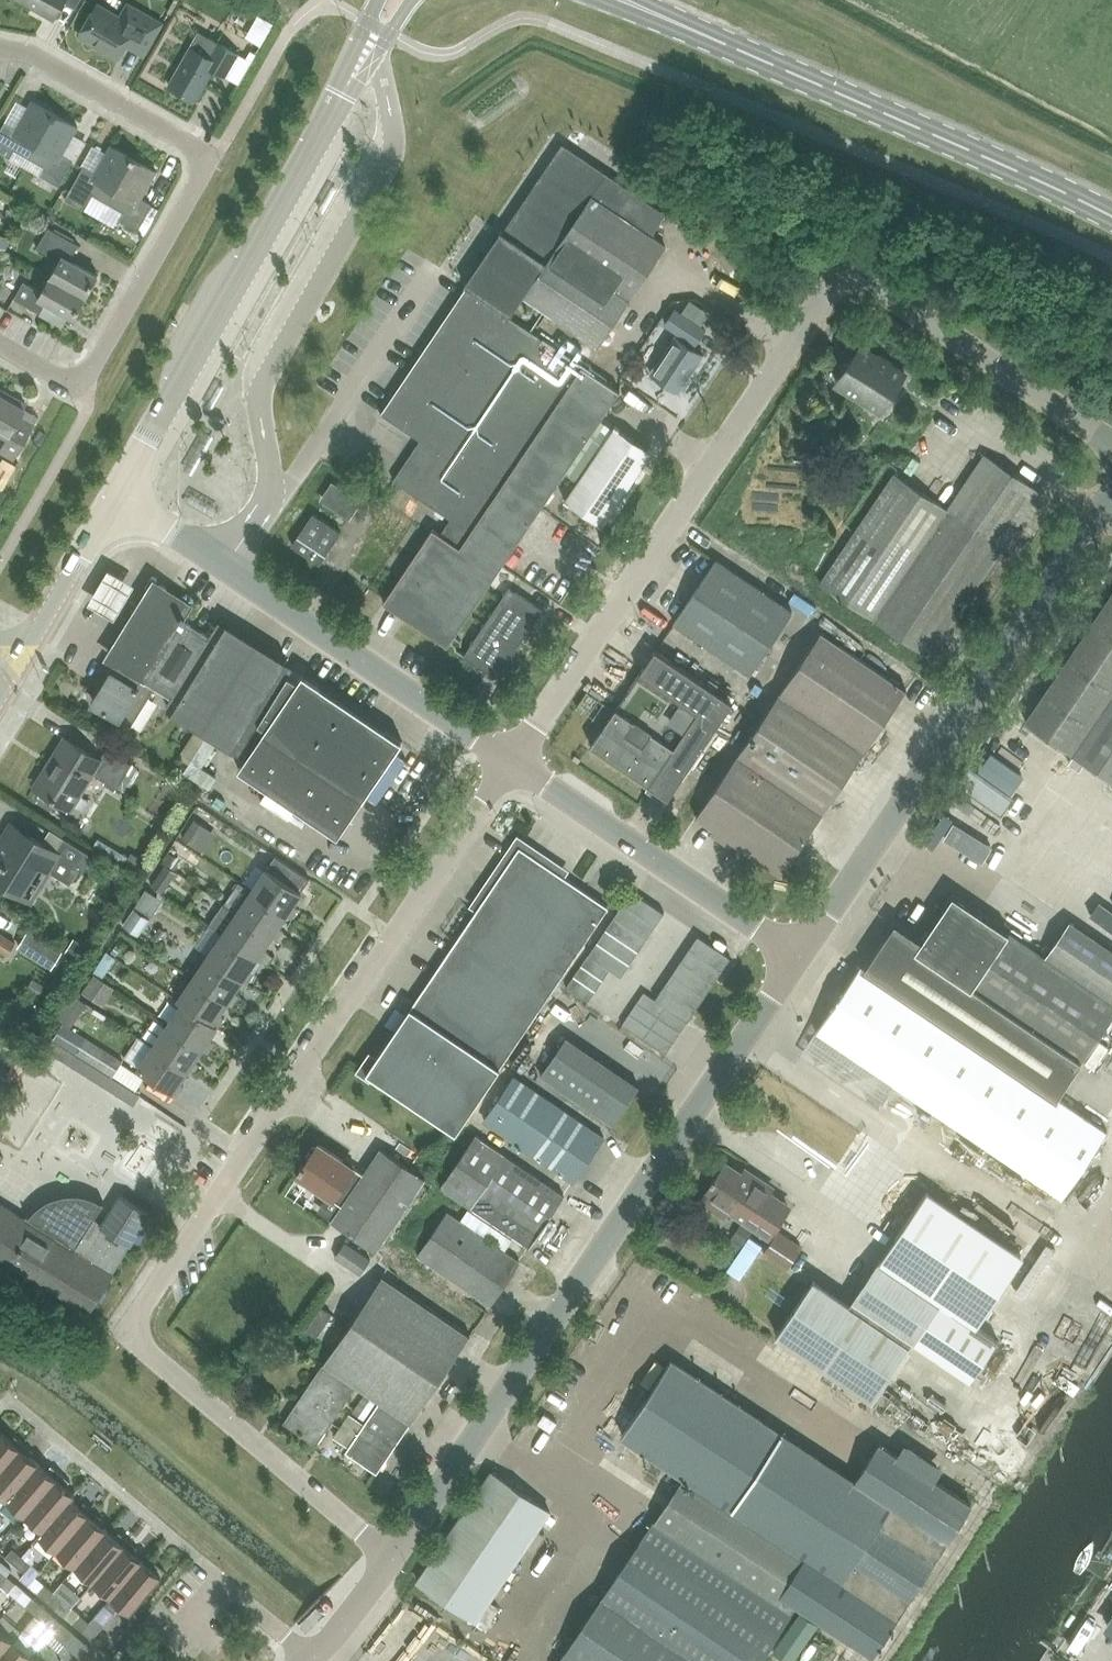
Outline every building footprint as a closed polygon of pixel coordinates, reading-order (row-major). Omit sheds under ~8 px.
[(80,0),(19,0),(53,20),(64,2),(75,8),(80,0)] [(120,19),(96,6),(80,35),(118,57),(128,38),(147,48),(161,24),(128,5),(120,19)] [(253,8),(241,31),(258,40),(270,17),(253,8)] [(225,76),(238,53),(217,42),(199,31),(168,85),(196,101),(213,70),(225,76)] [(55,114),(32,101),(17,128),(5,122),(0,130),(0,152),(10,158),(14,150),(29,159),(55,114)] [(55,114),(29,159),(44,167),(40,175),(59,186),(74,161),(62,154),(77,127),(55,114)] [(524,296),(525,297),(599,346),(666,247),(651,237),(666,215),(563,145),(503,233),(501,232),(500,234),(506,237),(495,252),(490,249),(478,267),(483,270),(475,283),(515,310),(524,296)] [(108,203),(133,159),(111,146),(95,173),(83,167),(65,199),(84,210),(93,195),(108,203)] [(133,159),(108,203),(123,212),(118,220),(138,231),(152,206),(140,199),(156,172),(133,159)] [(50,277),(86,297),(98,276),(70,260),(79,245),(48,228),(37,249),(59,261),(50,277)] [(74,319),(86,297),(50,277),(41,292),(24,282),(14,299),(40,314),(46,303),(74,319)] [(515,310),(475,283),(473,285),(468,281),(466,285),(468,286),(467,288),(466,288),(381,414),(420,441),(393,481),(451,520),(446,528),(503,566),(566,473),(602,420),(620,392),(583,367),(583,366),(543,339),(542,340),(509,318),(515,310)] [(704,356),(692,348),(706,328),(674,306),(662,324),(678,334),(650,374),(678,393),(704,356)] [(862,345),(837,382),(882,412),(907,375),(862,345)] [(13,459),(28,433),(14,425),(25,404),(4,392),(0,400),(0,452),(13,459)] [(602,525),(652,451),(613,424),(612,427),(602,420),(566,473),(576,480),(564,499),(602,525)] [(928,656),(1013,532),(1040,492),(985,454),(949,509),(895,473),(820,583),(928,656)] [(362,501),(332,480),(319,499),(349,519),(362,501)] [(320,564),(341,533),(313,514),(291,545),(320,564)] [(449,646),(503,566),(446,528),(441,535),(433,530),(384,603),(449,646)] [(716,561),(690,600),(674,623),(750,674),(792,612),(716,561)] [(90,609),(118,625),(139,590),(110,574),(90,609)] [(192,605),(159,585),(112,660),(120,665),(156,687),(173,698),(169,705),(168,704),(166,706),(168,708),(169,707),(197,724),(193,731),(180,750),(201,764),(218,738),(230,746),(229,747),(232,749),(244,731),(252,736),(231,767),(340,838),(402,741),(302,674),(297,682),(286,675),(288,672),(289,673),(290,670),(288,669),(287,670),(219,628),(219,626),(217,625),(215,627),(217,628),(211,638),(184,622),(186,619),(184,617),(192,605)] [(503,670),(531,629),(536,628),(535,623),(543,611),(510,589),(465,656),(489,673),(492,670),(499,668),(503,670)] [(1024,720),(1111,780),(1111,590),(1024,720)] [(780,694),(864,751),(906,690),(822,632),(780,694)] [(590,746),(649,785),(668,798),(670,795),(679,781),(733,702),(655,649),(590,746)] [(120,665),(94,704),(132,727),(156,687),(120,665)] [(822,813),(864,751),(780,694),(737,756),(822,813)] [(117,789),(132,764),(107,748),(100,759),(66,738),(35,787),(70,809),(92,773),(117,789)] [(780,875),(822,813),(737,756),(709,797),(696,817),(780,875)] [(209,785),(204,797),(227,808),(232,796),(209,785)] [(204,825),(193,818),(181,836),(192,844),(204,825)] [(0,843),(0,882),(32,902),(50,872),(69,884),(89,854),(50,829),(41,842),(17,827),(7,843),(2,840),(0,843)] [(609,907),(563,876),(520,847),(366,1072),(455,1133),(609,907)] [(267,869),(252,891),(286,915),(291,918),(298,908),(293,905),(302,892),(301,892),(310,880),(276,857),(267,869)] [(179,870),(166,881),(177,895),(190,885),(179,870)] [(631,890),(623,903),(655,925),(664,912),(631,890)] [(278,927),(286,915),(252,891),(237,913),(271,937),(276,939),(283,930),(278,927)] [(1111,1018),(1111,951),(1069,922),(1045,957),(952,895),(922,941),(895,923),(869,961),(1062,1091),(1081,1063),(1081,1064),(1111,1018)] [(136,931),(148,913),(134,903),(122,921),(136,931)] [(623,903),(614,916),(647,938),(655,925),(623,903)] [(224,904),(209,926),(222,935),(257,958),(261,962),(268,952),(263,949),(271,937),(237,913),(224,904)] [(614,916),(605,928),(638,951),(647,938),(614,916)] [(605,928),(597,941),(629,963),(638,951),(605,928)] [(28,931),(19,946),(52,968),(62,952),(28,931)] [(8,955),(15,943),(0,933),(0,950),(8,955)] [(249,970),(257,958),(222,935),(208,957),(242,980),(246,983),(253,973),(249,970)] [(697,936),(689,949),(721,971),(730,958),(697,936)] [(597,941),(588,954),(610,969),(621,976),(629,963),(597,941)] [(689,949),(680,961),(713,984),(721,971),(689,949)] [(610,969),(588,954),(580,965),(602,980),(610,969)] [(234,992),(242,980),(208,957),(193,979),(228,1002),(227,1003),(232,1006),(239,995),(234,992)] [(680,961),(671,974),(704,996),(713,984),(680,961)] [(1057,1098),(1062,1091),(869,961),(865,969),(859,965),(815,1031),(1062,1198),(1107,1132),(1057,1098)] [(602,980),(580,965),(573,976),(595,991),(602,980)] [(671,974),(663,987),(696,1009),(704,996),(671,974)] [(573,976),(566,987),(587,1002),(595,991),(573,976)] [(227,1002),(227,1003),(228,1002),(193,979),(177,1001),(182,1004),(182,1003),(217,1027),(224,1017),(219,1014),(227,1002)] [(663,987),(654,1000),(665,1007),(687,1022),(696,1009),(663,987)] [(643,992),(636,1003),(658,1018),(665,1007),(654,1000),(643,992)] [(574,999),(566,1008),(581,1022),(589,1013),(574,999)] [(209,1039),(217,1027),(182,1003),(182,1004),(168,1025),(202,1049),(207,1052),(214,1042),(209,1039)] [(636,1003),(628,1014),(650,1029),(658,1018),(636,1003)] [(687,1022),(665,1007),(658,1018),(680,1033),(687,1022)] [(628,1014),(621,1025),(643,1040),(650,1029),(628,1014)] [(680,1033),(658,1018),(650,1029),(672,1044),(680,1033)] [(194,1061),(202,1049),(168,1025),(153,1047),(188,1070),(187,1071),(191,1074),(198,1064),(194,1061)] [(650,1029),(643,1040),(665,1054),(672,1044),(650,1029)] [(139,1095),(45,1036),(40,1045),(133,1104),(139,1095)] [(85,1038),(76,1053),(113,1076),(123,1061),(85,1038)] [(565,1038),(540,1075),(613,1125),(639,1087),(565,1038)] [(12,1065),(19,1053),(0,1041),(0,1057),(12,1065)] [(179,1083),(187,1071),(188,1070),(153,1047),(138,1069),(177,1096),(184,1086),(179,1083)] [(603,1138),(515,1079),(485,1123),(573,1182),(603,1138)] [(539,1233),(563,1197),(504,1157),(506,1154),(476,1133),(440,1186),(529,1246),(538,1232),(539,1233)] [(381,1148),(371,1163),(363,1174),(318,1143),(297,1175),(342,1206),(331,1221),(376,1251),(425,1178),(381,1148)] [(768,1196),(771,1191),(751,1177),(747,1181),(724,1166),(715,1179),(714,1178),(711,1182),(712,1183),(699,1203),(719,1216),(726,1207),(746,1220),(765,1234),(784,1206),(768,1196)] [(25,1219),(0,1203),(0,1257),(89,1312),(149,1214),(119,1196),(101,1225),(93,1219),(103,1203),(102,1202),(99,1207),(91,1203),(84,1200),(75,1199),(67,1199),(58,1201),(50,1204),(42,1209),(35,1215),(32,1218),(26,1214),(26,1215),(26,1216),(25,1219)] [(446,1213),(420,1251),(417,1257),(490,1306),(519,1262),(446,1213)] [(778,1233),(762,1255),(785,1271),(800,1248),(778,1233)] [(360,1273),(370,1258),(345,1241),(335,1256),(360,1273)] [(813,1282),(776,1337),(873,1402),(905,1354),(914,1361),(921,1349),(970,1382),(998,1340),(939,1301),(937,1304),(879,1264),(850,1307),(813,1282)] [(469,1335),(382,1277),(322,1364),(355,1387),(378,1402),(409,1423),(469,1335)] [(1058,1310),(1068,1292),(1058,1287),(1049,1306),(1058,1310)] [(854,1483),(692,1377),(670,1362),(622,1436),(805,1557),(780,1596),(796,1607),(871,1656),(971,1504),(935,1481),(943,1467),(904,1442),(895,1455),(879,1444),(854,1483)] [(316,1445),(355,1387),(322,1364),(282,1423),(316,1445)] [(888,1411),(898,1419),(914,1397),(904,1390),(888,1411)] [(376,1473),(409,1423),(378,1402),(345,1452),(376,1473)] [(550,1432),(556,1423),(544,1414),(538,1423),(550,1432)] [(23,1442),(14,1435),(10,1440),(0,1432),(0,1433),(0,1470),(23,1442)] [(37,1463),(28,1456),(33,1450),(23,1442),(0,1470),(0,1493),(7,1499),(37,1463)] [(25,1515),(59,1474),(50,1466),(46,1471),(37,1463),(7,1499),(25,1515)] [(491,1472),(417,1582),(475,1621),(549,1512),(491,1472)] [(43,1530),(70,1499),(74,1494),(65,1486),(69,1481),(59,1474),(25,1515),(43,1530)] [(57,1550),(92,1509),(83,1501),(78,1506),(70,1499),(43,1530),(39,1535),(57,1550)] [(76,1566),(106,1530),(97,1522),(101,1517),(92,1509),(57,1550),(76,1566)] [(780,1596),(774,1604),(653,1522),(560,1660),(760,1660),(796,1607),(780,1596)] [(93,1581),(128,1540),(119,1532),(115,1537),(106,1530),(76,1566),(93,1581)] [(112,1596),(142,1560),(133,1552),(137,1547),(128,1540),(93,1581),(112,1596)] [(41,1541),(28,1551),(39,1564),(52,1554),(41,1541)] [(15,1565),(22,1556),(12,1548),(5,1557),(15,1565)] [(22,1556),(15,1565),(25,1573),(32,1564),(22,1556)] [(115,1612),(121,1604),(130,1612),(165,1570),(155,1562),(151,1568),(142,1560),(112,1596),(105,1604),(115,1612)] [(0,1582),(0,1584),(9,1592),(16,1583),(6,1575),(0,1582)] [(47,1600),(54,1592),(44,1583),(37,1592),(47,1600)] [(54,1592),(47,1600),(56,1608),(63,1600),(54,1592)] [(35,1614),(43,1605),(32,1597),(25,1605),(35,1614)] [(1104,1615),(1111,1621),(1111,1603),(1104,1615)] [(43,1605),(35,1614),(45,1621),(52,1613),(43,1605)] [(80,1614),(73,1622),(83,1631),(90,1622),(80,1614)] [(100,1630),(90,1622),(83,1631),(92,1639),(100,1630)] [(13,1640),(0,1629),(0,1656),(13,1640)] [(31,1655),(13,1640),(0,1656),(0,1660),(26,1660),(31,1655)]
